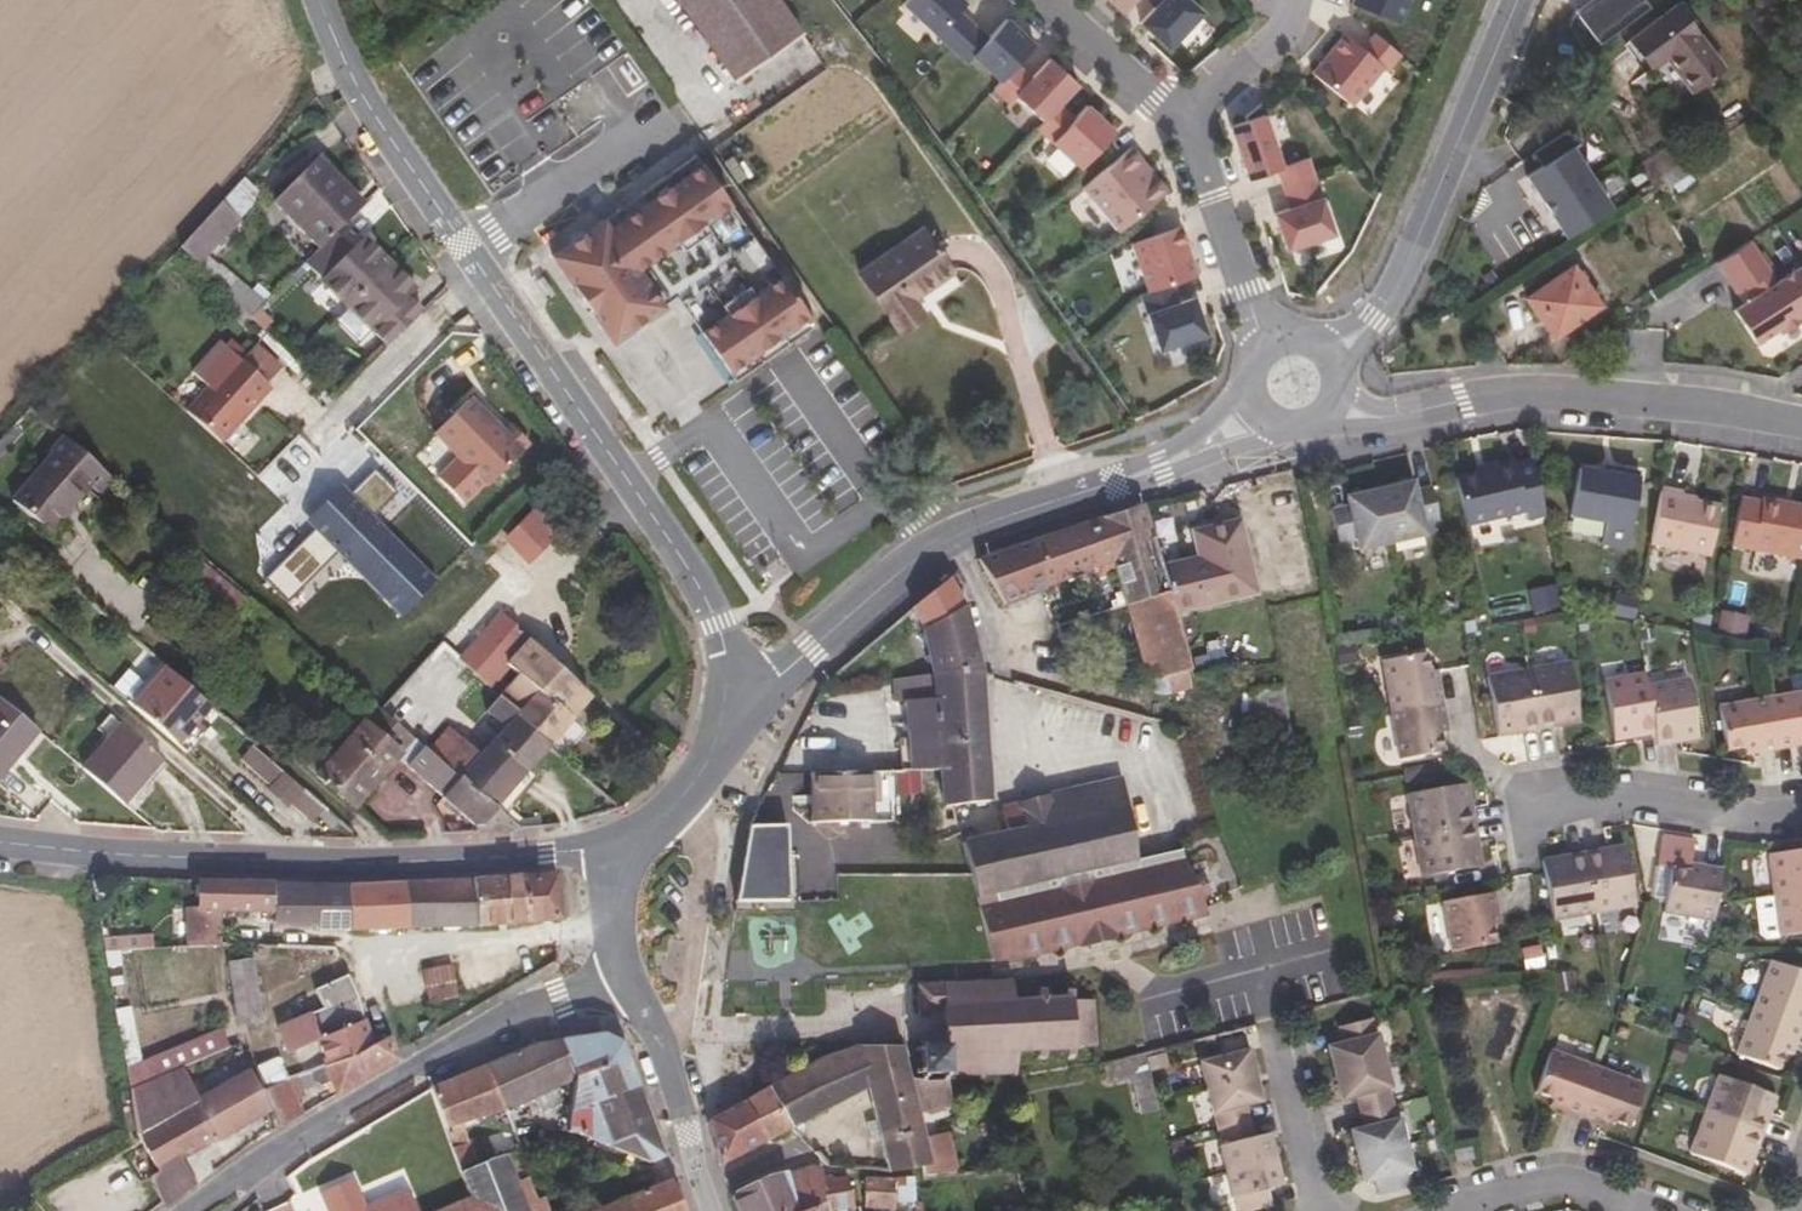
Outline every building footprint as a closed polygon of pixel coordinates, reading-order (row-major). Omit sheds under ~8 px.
[(779,0),(679,0),(736,81),(803,33),(779,0)] [(975,26),(960,11),(967,4),(963,0),(909,0),(904,5),(953,50),(975,26)] [(1123,14),(1136,0),(1108,0),(1123,14)] [(1156,8),(1141,24),(1170,51),(1204,14),(1189,0),(1147,0),(1156,8)] [(1352,5),(1399,25),(1410,0),(1354,0),(1352,5)] [(1590,48),(1649,0),(1588,0),(1565,18),(1590,48)] [(1630,40),(1651,69),(1666,58),(1691,91),(1722,68),(1675,6),(1630,40)] [(1002,83),(1018,65),(1036,46),(1008,20),(990,39),(975,26),(953,50),(968,64),(975,58),(1002,83)] [(1387,72),(1401,55),(1375,34),(1362,50),(1344,35),(1312,74),(1352,107),(1383,69),(1387,72)] [(1645,74),(1651,69),(1630,40),(1623,45),(1645,74)] [(1018,98),(1045,123),(1061,105),(1079,86),(1051,60),(1033,79),(1018,65),(1002,83),(996,90),(1011,104),(1018,98)] [(1045,123),(1039,129),(1082,169),(1116,132),(1088,106),(1076,119),(1061,105),(1045,123)] [(1277,170),(1284,189),(1315,178),(1308,158),(1282,167),(1264,116),(1230,127),(1248,180),(1277,170)] [(1567,239),(1612,210),(1572,149),(1579,145),(1570,130),(1534,154),(1543,167),(1527,177),(1567,239)] [(1143,162),(1131,147),(1082,188),(1118,231),(1165,193),(1140,164),(1143,162)] [(1643,170),(1652,183),(1659,178),(1684,162),(1676,150),(1643,170)] [(695,155),(555,255),(600,322),(613,342),(645,319),(663,307),(637,270),(730,204),(695,155)] [(336,233),(363,205),(318,161),(276,203),(321,248),(336,233)] [(1140,164),(1165,193),(1167,191),(1143,162),(1140,164)] [(1696,181),(1684,162),(1659,178),(1666,189),(1672,185),(1677,192),(1696,181)] [(1315,178),(1284,189),(1290,208),(1275,214),(1287,251),(1334,234),(1315,178)] [(730,204),(637,270),(663,307),(675,297),(700,331),(780,276),(730,204)] [(221,206),(181,249),(202,269),(242,227),(221,206)] [(1171,284),(1196,275),(1180,226),(1131,243),(1148,292),(1171,284)] [(900,327),(962,284),(923,231),(861,274),(900,327)] [(352,307),(392,268),(367,242),(355,253),(336,233),(321,248),(306,263),(325,282),(323,284),(348,311),(351,309),(352,307)] [(1717,263),(1738,295),(1754,285),(1761,294),(1735,311),(1757,344),(1779,330),(1782,334),(1801,321),(1801,266),(1778,282),(1751,241),(1717,263)] [(397,339),(423,313),(410,299),(418,290),(394,266),(392,268),(352,307),(351,309),(376,334),(384,325),(397,339)] [(1600,306),(1574,266),(1526,297),(1554,338),(1600,306)] [(780,276),(700,331),(718,355),(735,385),(814,325),(780,276)] [(1178,303),(1171,284),(1148,292),(1140,294),(1159,350),(1206,334),(1194,297),(1178,303)] [(207,385),(184,411),(218,442),(267,386),(234,356),(217,341),(191,371),(207,385)] [(503,436),(468,403),(438,433),(490,486),(521,454),(519,453),(528,444),(512,428),(503,436)] [(7,436),(0,444),(0,460),(15,443),(7,436)] [(113,480),(65,439),(52,454),(54,456),(13,502),(50,533),(62,518),(74,527),(113,480)] [(1474,479),(1453,484),(1464,532),(1523,517),(1525,524),(1544,519),(1530,465),(1511,470),(1506,465),(1488,469),(1490,476),(1474,479)] [(1490,476),(1488,469),(1472,472),(1474,479),(1490,476)] [(1619,480),(1620,474),(1605,471),(1603,477),(1619,480)] [(1639,478),(1620,474),(1619,480),(1603,477),(1577,473),(1569,518),(1606,525),(1603,545),(1628,549),(1639,478)] [(1409,491),(1407,482),(1342,498),(1343,506),(1325,510),(1333,547),(1351,543),(1353,551),(1420,536),(1418,527),(1435,523),(1427,487),(1409,491)] [(1762,483),(1761,487),(1741,483),(1732,531),(1801,545),(1801,491),(1762,483)] [(1682,491),(1662,487),(1651,545),(1709,556),(1718,502),(1682,496),(1682,491)] [(349,539),(453,632),(489,594),(386,499),(349,539)] [(1127,512),(1100,520),(1114,572),(1121,593),(1125,606),(1168,593),(1161,570),(1142,506),(1127,512)] [(552,527),(539,514),(512,541),(529,558),(546,540),(543,537),(552,527)] [(1114,572),(1100,520),(1063,532),(1027,544),(1042,590),(1095,569),(1098,578),(1114,572)] [(1199,559),(1161,570),(1168,593),(1174,614),(1255,594),(1238,524),(1194,535),(1199,559)] [(1042,590),(1027,544),(975,561),(1004,603),(1042,590)] [(183,596),(199,610),(223,583),(206,569),(183,596)] [(962,608),(943,579),(924,595),(911,607),(924,634),(933,677),(981,673),(962,608)] [(223,583),(199,610),(220,629),(244,601),(223,583)] [(1125,606),(1121,593),(1112,595),(1116,608),(1125,606)] [(1174,614),(1168,593),(1125,606),(1148,685),(1156,693),(1166,695),(1190,689),(1188,677),(1191,675),(1174,614)] [(499,698),(550,745),(554,740),(591,698),(502,614),(466,654),(450,641),(444,648),(459,662),(490,690),(510,667),(519,676),(499,698)] [(1427,675),(1423,657),(1380,665),(1398,762),(1442,753),(1438,736),(1445,734),(1434,674),(1427,675)] [(220,671),(206,659),(199,666),(213,679),(220,671)] [(1569,662),(1486,678),(1497,736),(1581,721),(1569,662)] [(168,671),(134,710),(187,755),(204,735),(196,729),(203,720),(199,717),(208,707),(168,671)] [(933,677),(895,681),(897,703),(906,703),(908,741),(899,741),(901,772),(916,772),(942,771),(944,807),(990,804),(981,673),(933,677)] [(1696,737),(1685,678),(1645,686),(1642,675),(1602,683),(1614,741),(1647,735),(1654,734),(1656,745),(1692,738),(1696,737)] [(1251,693),(1255,725),(1289,734),(1281,688),(1251,693)] [(1718,703),(1725,746),(1736,745),(1747,744),(1748,750),(1801,743),(1801,692),(1718,703)] [(461,778),(496,809),(550,745),(499,698),(498,697),(485,710),(496,720),(491,727),(500,734),(482,755),(452,730),(431,754),(461,778)] [(0,700),(0,776),(38,731),(0,700)] [(302,762),(356,810),(399,760),(443,798),(461,778),(431,754),(419,743),(383,711),(377,707),(337,754),(321,742),(302,762)] [(83,770),(124,805),(163,761),(111,715),(98,730),(109,740),(83,770)] [(313,822),(323,809),(304,794),(304,790),(254,747),(242,760),(272,786),(269,791),(288,807),(292,803),(313,822)] [(817,774),(812,774),(812,823),(872,821),(871,773),(817,774)] [(476,827),(475,833),(521,831),(496,809),(461,778),(443,798),(442,799),(476,827)] [(989,827),(961,834),(966,855),(977,897),(1142,861),(1124,781),(1003,809),(1009,833),(993,836),(989,827)] [(1464,788),(1406,799),(1422,879),(1479,868),(1464,788)] [(787,826),(749,827),(737,903),(789,900),(787,826)] [(1624,849),(1543,864),(1553,922),(1635,907),(1624,849)] [(1171,854),(1142,861),(977,897),(992,961),(1019,951),(1022,959),(1049,948),(1051,953),(1079,942),(1082,947),(1115,934),(1117,938),(1145,926),(1148,931),(1172,921),(1175,925),(1199,915),(1195,905),(1184,871),(1178,853),(1171,854)] [(1768,859),(1779,941),(1801,937),(1801,854),(1768,859)] [(1184,871),(1195,905),(1211,900),(1203,867),(1184,871)] [(1664,913),(1713,923),(1723,872),(1692,867),(1690,874),(1673,871),(1664,913)] [(546,922),(560,921),(555,875),(524,877),(530,923),(546,922)] [(524,877),(472,881),(478,926),(502,925),(530,923),(524,877)] [(190,936),(190,947),(217,945),(217,910),(275,911),(275,884),(199,881),(200,910),(192,910),(192,935),(190,936)] [(410,885),(348,885),(350,929),(350,931),(429,928),(478,926),(472,881),(410,885)] [(310,885),(275,884),(275,911),(293,912),(296,923),(316,924),(319,930),(350,929),(348,885),(310,885)] [(1489,895),(1438,904),(1448,953),(1491,945),(1487,927),(1495,925),(1489,895)] [(293,912),(275,911),(275,924),(296,923),(293,912)] [(152,931),(105,937),(107,952),(154,946),(152,931)] [(1768,962),(1735,1054),(1776,1068),(1781,1057),(1782,1052),(1789,1053),(1801,1017),(1801,974),(1768,962)] [(251,963),(230,965),(239,1024),(260,1021),(251,963)] [(424,971),(430,1001),(454,996),(450,966),(424,971)] [(943,984),(921,985),(922,1012),(943,1012),(944,1048),(927,1048),(927,1042),(921,1042),(921,1049),(914,1050),(914,1056),(919,1056),(920,1069),(913,1069),(914,1078),(924,1077),(924,1071),(939,1070),(940,1077),(947,1076),(980,1075),(981,1080),(986,1080),(986,1075),(1013,1074),(1013,1079),(1019,1079),(1018,1051),(1037,1051),(1038,1061),(1048,1061),(1048,1051),(1067,1050),(1067,1061),(1075,1060),(1075,1049),(1097,1049),(1096,1000),(1074,1000),(1074,989),(1065,989),(1066,998),(1047,999),(1046,988),(1037,988),(1037,1000),(1016,999),(1015,976),(1008,975),(1006,982),(985,983),(985,977),(979,977),(978,983),(949,984),(949,980),(943,980),(943,984)] [(363,1020),(347,976),(315,991),(323,1012),(278,1034),(287,1056),(313,1044),(363,1020)] [(114,1001),(122,1051),(136,1045),(126,999),(114,1001)] [(368,1033),(363,1020),(313,1044),(315,1048),(324,1067),(372,1045),(368,1033)] [(1342,1049),(1327,1052),(1331,1066),(1340,1106),(1355,1102),(1362,1129),(1395,1125),(1387,1093),(1388,1092),(1376,1039),(1374,1040),(1370,1024),(1338,1031),(1342,1049)] [(126,1074),(129,1092),(183,1069),(225,1050),(217,1033),(126,1074)] [(583,1037),(566,1039),(574,1079),(568,1132),(653,1163),(665,1158),(621,1043),(602,1034),(583,1037)] [(522,1050),(485,1066),(507,1110),(574,1079),(566,1039),(537,1044),(522,1050)] [(267,1091),(281,1128),(304,1115),(297,1100),(305,1096),(304,1094),(301,1083),(314,1077),(319,1086),(331,1081),(336,1096),(394,1059),(386,1040),(372,1045),(324,1067),(311,1072),(267,1091)] [(799,1072),(771,1087),(792,1128),(870,1089),(877,1119),(867,1121),(872,1138),(882,1136),(889,1173),(921,1169),(924,1177),(959,1174),(961,1174),(948,1134),(925,1140),(917,1113),(948,1106),(947,1076),(940,1077),(924,1077),(914,1078),(909,1078),(902,1049),(863,1046),(826,1058),(799,1072)] [(324,1067),(315,1048),(303,1053),(311,1072),(324,1067)] [(1148,1072),(1144,1053),(1105,1063),(1111,1081),(1129,1076),(1140,1115),(1157,1110),(1148,1072)] [(1252,1079),(1245,1053),(1199,1066),(1220,1144),(1267,1139),(1267,1136),(1253,1138),(1246,1108),(1258,1105),(1252,1079)] [(1644,1088),(1549,1053),(1535,1095),(1546,1098),(1552,1100),(1551,1108),(1608,1128),(1611,1122),(1617,1125),(1628,1128),(1644,1088)] [(458,1077),(431,1089),(460,1171),(498,1157),(490,1137),(471,1144),(464,1127),(505,1111),(507,1110),(485,1066),(458,1077)] [(158,1199),(160,1204),(163,1208),(195,1184),(180,1161),(264,1112),(245,1076),(197,1099),(183,1069),(129,1092),(140,1143),(151,1160),(146,1165),(158,1199)] [(306,1093),(319,1086),(314,1077),(301,1083),(304,1094),(306,1093)] [(1773,1098),(1716,1077),(1689,1155),(1745,1175),(1754,1151),(1766,1116),(1773,1098)] [(771,1087),(742,1103),(763,1144),(792,1128),(771,1087)] [(742,1103),(711,1121),(711,1132),(714,1144),(720,1165),(763,1144),(742,1103)] [(1409,1173),(1397,1125),(1395,1125),(1362,1129),(1363,1133),(1352,1137),(1352,1139),(1363,1181),(1363,1185),(1374,1183),(1378,1199),(1410,1190),(1407,1175),(1409,1173)] [(1218,1145),(1233,1199),(1234,1199),(1238,1210),(1267,1210),(1272,1210),(1266,1192),(1280,1188),(1279,1184),(1267,1139),(1220,1144),(1218,1145)] [(460,1171),(470,1196),(434,1210),(528,1210),(519,1188),(536,1180),(524,1148),(498,1157),(460,1171)] [(1454,1152),(1456,1164),(1473,1159),(1470,1148),(1454,1152)] [(790,1174),(802,1210),(808,1210),(818,1207),(828,1204),(824,1181),(822,1170),(813,1168),(798,1172),(790,1174)] [(377,1180),(383,1194),(411,1184),(405,1169),(377,1180)] [(738,1194),(736,1199),(740,1210),(802,1210),(790,1174),(761,1182),(738,1194)] [(855,1207),(849,1177),(824,1181),(828,1204),(829,1210),(836,1210),(855,1207)] [(916,1201),(915,1178),(889,1181),(867,1180),(867,1208),(896,1210),(897,1201),(916,1201)] [(403,1190),(363,1208),(350,1180),(319,1193),(327,1210),(413,1210),(403,1190)] [(673,1180),(640,1194),(599,1210),(685,1210),(673,1180)]
